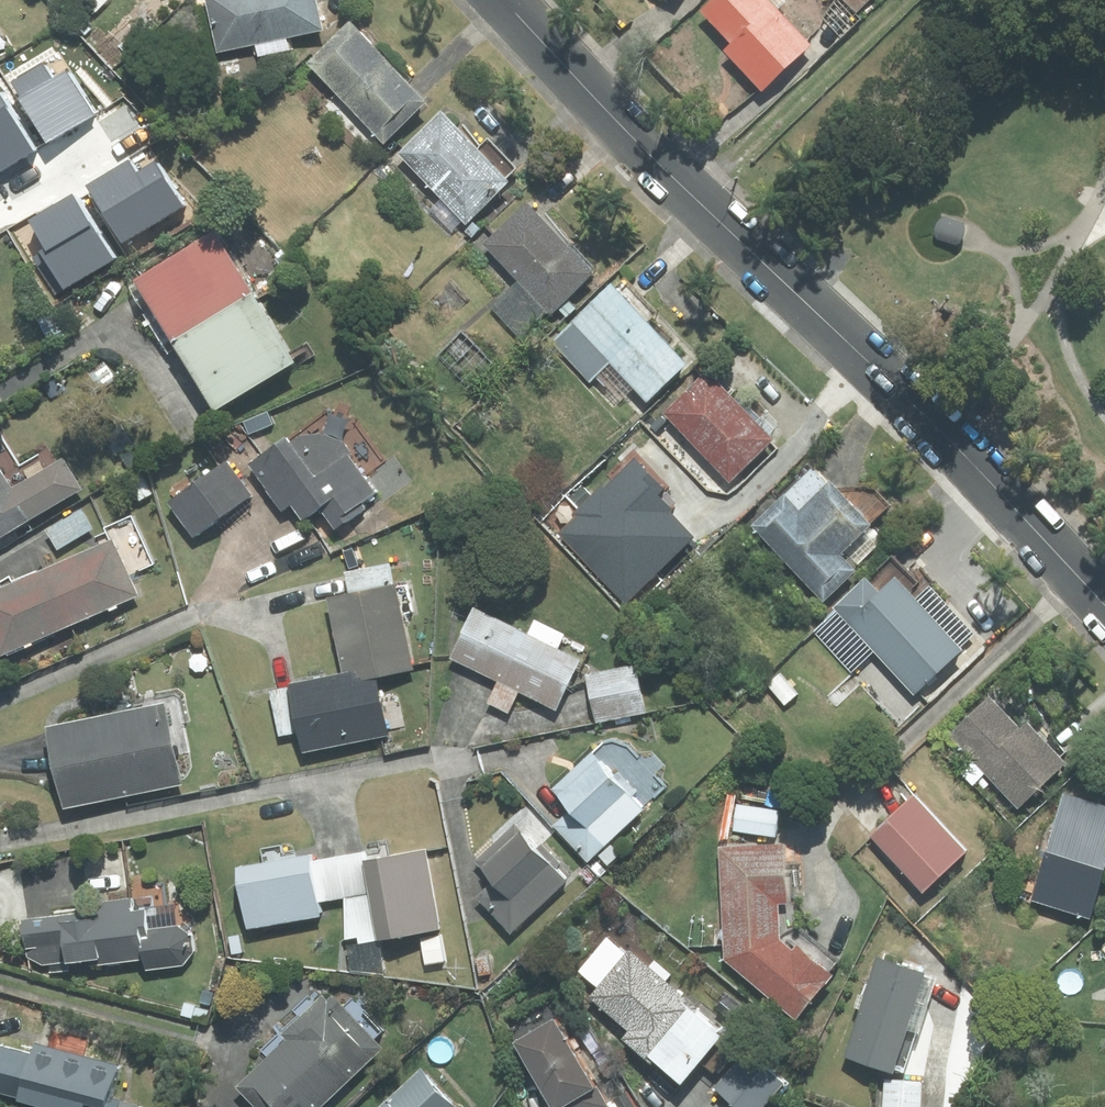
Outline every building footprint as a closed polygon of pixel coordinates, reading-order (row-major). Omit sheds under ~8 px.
[(259,56),(289,49),(286,37),(322,29),(316,0),(207,0),(218,50),(256,42),(259,56)] [(810,44),(777,10),(787,1),(787,0),(712,0),(701,11),(731,42),(722,51),(761,92),(810,44)] [(855,11),(867,0),(844,0),(855,11)] [(349,24),(308,63),(383,141),(424,102),(349,24)] [(48,140),(96,112),(72,71),(56,80),(46,64),(14,82),(48,140)] [(38,148),(4,90),(0,93),(0,171),(38,148)] [(505,178),(515,168),(487,139),(480,145),(462,127),(459,131),(441,113),(399,153),(444,199),(435,208),(454,227),(462,219),(466,223),(508,181),(505,178)] [(124,243),(186,206),(160,162),(139,174),(132,162),(90,187),(124,243)] [(61,291),(116,257),(78,195),(34,222),(49,246),(37,253),(61,291)] [(526,203),(484,244),(521,282),(493,309),(520,336),(546,310),(552,316),(595,274),(526,203)] [(135,282),(172,342),(251,294),(214,233),(135,282)] [(611,285),(551,342),(589,382),(610,363),(646,401),(686,364),(648,324),(657,315),(623,279),(614,288),(611,285)] [(251,294),(172,342),(213,410),(293,363),(251,294)] [(706,373),(664,413),(729,480),(771,440),(706,373)] [(80,489),(62,459),(56,462),(47,448),(19,464),(0,432),(0,536),(80,489)] [(362,503),(375,493),(348,455),(351,453),(343,442),(323,433),(299,436),(291,441),(288,438),(249,464),(281,511),(290,505),(301,521),(318,509),(334,531),(366,509),(362,503)] [(557,533),(629,605),(695,541),(667,512),(671,508),(657,495),(663,488),(634,459),(604,488),(601,485),(572,513),(575,515),(557,533)] [(225,464),(172,503),(195,535),(249,496),(225,464)] [(839,493),(814,466),(752,526),(824,600),(855,571),(838,554),(887,507),(870,490),(839,493)] [(92,529),(81,509),(46,529),(58,548),(92,529)] [(47,570),(71,625),(137,596),(128,575),(152,564),(131,517),(105,529),(111,541),(47,570)] [(851,672),(875,650),(913,692),(974,636),(927,585),(931,581),(917,565),(906,574),(890,557),(835,607),(838,610),(814,633),(851,672)] [(345,573),(349,595),(393,586),(389,564),(345,573)] [(0,590),(0,656),(71,625),(47,570),(0,590)] [(349,595),(328,600),(344,672),(376,678),(412,670),(393,586),(349,595)] [(527,636),(474,610),(451,658),(499,681),(489,703),(507,712),(518,690),(555,707),(577,661),(555,650),(563,634),(534,620),(527,636)] [(635,666),(587,675),(596,721),(644,711),(635,666)] [(376,678),(344,672),(289,682),(290,687),(298,732),(302,752),(387,736),(376,678)] [(298,732),(290,687),(269,692),(278,736),(298,732)] [(119,714),(48,729),(64,805),(179,782),(178,776),(192,766),(177,694),(127,704),(119,714)] [(1019,730),(989,697),(948,735),(1017,808),(1066,763),(1027,722),(1019,730)] [(637,757),(626,746),(613,741),(602,745),(556,790),(575,809),(558,826),(588,857),(661,786),(652,777),(665,765),(653,753),(637,757)] [(1104,867),(1104,806),(1065,794),(1032,900),(1089,917),(1104,867)] [(913,796),(872,834),(923,889),(964,851),(913,796)] [(778,810),(736,804),(732,831),(774,837),(778,810)] [(515,827),(478,862),(496,881),(477,898),(510,932),(565,881),(515,827)] [(722,851),(725,960),(798,932),(797,872),(781,872),(781,849),(722,851)] [(365,851),(315,860),(322,901),(344,897),(370,893),(364,862),(367,861),(365,851)] [(367,861),(364,862),(370,893),(378,939),(438,928),(424,851),(367,861)] [(239,869),(249,927),(324,914),(322,901),(315,860),(314,856),(239,869)] [(192,936),(178,926),(175,905),(164,906),(162,885),(151,887),(149,877),(130,879),(132,901),(98,905),(99,914),(24,923),(29,967),(49,972),(143,958),(145,971),(182,965),(193,952),(192,936)] [(370,893),(344,897),(345,945),(349,970),(384,974),(378,939),(370,893)] [(798,932),(725,960),(795,1017),(830,974),(827,972),(835,962),(798,932)] [(440,938),(422,941),(426,964),(444,961),(440,938)] [(623,1039),(651,1063),(653,1060),(680,1082),(719,1037),(690,1013),(695,1008),(629,951),(626,955),(606,938),(578,971),(597,988),(589,998),(629,1031),(623,1039)] [(923,977),(924,974),(877,958),(845,1057),(891,1072),(893,1067),(903,1071),(932,980),(923,977)] [(271,1059),(241,1087),(259,1106),(317,1106),(380,1049),(372,1041),(382,1032),(351,999),(342,1008),(331,997),(327,1001),(317,989),(274,1029),(279,1035),(263,1050),(271,1059)] [(515,1043),(554,1106),(604,1106),(605,1106),(552,1020),(515,1043)] [(15,1106),(116,1106),(119,1099),(110,1097),(119,1065),(83,1055),(88,1038),(52,1028),(47,1046),(35,1042),(31,1055),(0,1046),(0,1089),(19,1094),(15,1106)] [(714,1087),(737,1106),(763,1106),(783,1084),(747,1051),(714,1087)] [(421,1069),(380,1106),(456,1106),(421,1069)] [(884,1080),(883,1106),(919,1106),(920,1082),(884,1080)]
